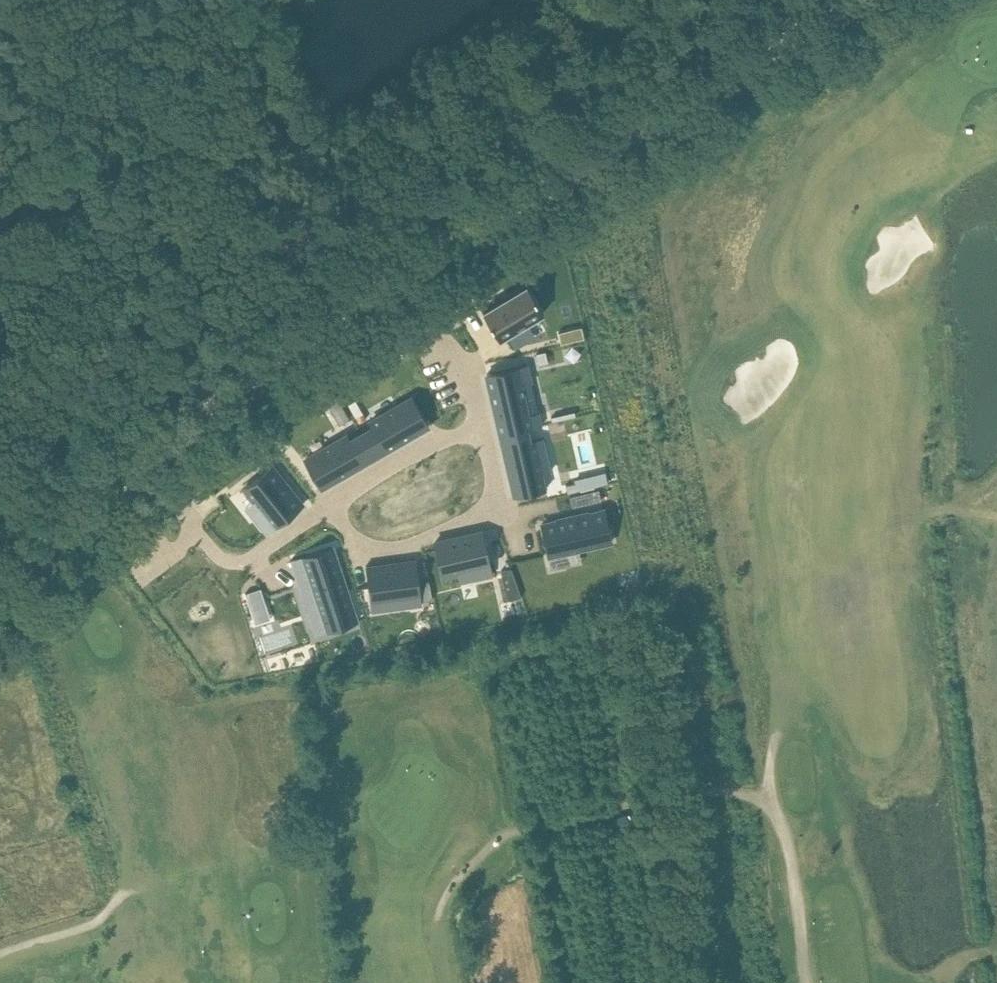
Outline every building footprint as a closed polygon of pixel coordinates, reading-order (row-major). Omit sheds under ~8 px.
[(526,285),(482,311),(499,339),(543,312),(526,285)] [(582,326),(558,331),(561,343),(584,338),(582,326)] [(527,363),(487,373),(498,421),(520,416),(523,429),(541,424),(538,411),(529,413),(522,384),(532,381),(527,363)] [(334,390),(323,396),(339,424),(350,418),(334,390)] [(413,396),(369,422),(385,449),(429,424),(413,396)] [(355,399),(348,403),(356,417),(363,413),(355,399)] [(348,434),(304,459),(320,487),(364,461),(348,434)] [(542,437),(503,445),(515,495),(546,488),(542,473),(550,471),(542,437)] [(272,464),(244,486),(254,499),(264,511),(255,519),(266,534),(301,506),(281,481),(284,479),(272,464)] [(575,481),(565,484),(567,492),(585,488),(583,480),(575,481)] [(598,488),(579,493),(581,504),(601,499),(598,488)] [(606,510),(540,525),(547,554),(612,539),(606,510)] [(483,534),(433,546),(441,580),(460,576),(459,572),(472,569),(474,581),(477,580),(493,577),(483,534)] [(291,561),(289,562),(314,633),(354,619),(329,548),(292,560),(291,561)] [(382,565),(363,568),(368,603),(384,601),(385,611),(420,607),(414,565),(382,569),(382,565)] [(511,567),(500,570),(508,601),(521,596),(511,567)] [(263,595),(247,600),(255,623),(270,618),(263,595)]
